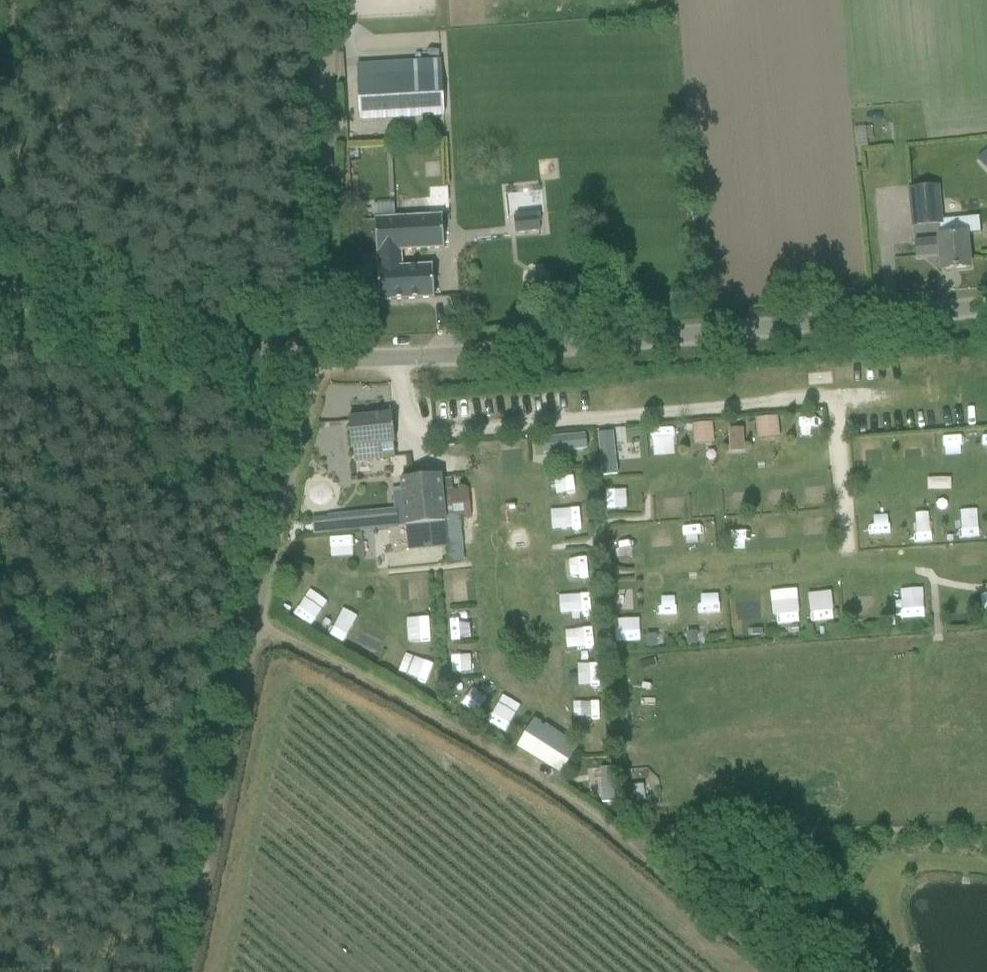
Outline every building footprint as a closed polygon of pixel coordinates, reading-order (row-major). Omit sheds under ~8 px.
[(453,76),(452,62),(393,66),(359,67),(360,79),(358,79),(361,123),(445,119),(442,76),(453,76)] [(940,188),(909,191),(913,227),(943,224),(940,188)] [(514,218),(515,234),(540,231),(538,215),(514,218)] [(435,299),(433,265),(404,267),(403,253),(445,251),(443,216),(375,219),(380,302),(435,299)] [(937,240),(915,242),(917,258),(940,256),(942,271),(970,268),(967,233),(937,236),(937,240)] [(369,463),(397,460),(392,415),(349,419),(353,465),(369,463)] [(776,417),(754,419),(756,440),(778,438),(776,417)] [(711,423),(691,425),(693,446),(713,445),(711,423)] [(817,443),(817,424),(791,425),(792,443),(817,443)] [(744,452),(743,429),(730,430),(730,453),(744,452)] [(653,447),(673,446),(672,430),(652,431),(653,447)] [(613,432),(598,434),(603,476),(618,475),(613,432)] [(587,449),(586,435),(543,439),(544,454),(587,449)] [(864,453),(866,474),(880,473),(877,451),(864,453)] [(444,492),(442,475),(401,479),(404,511),(372,514),(373,531),(447,524),(447,521),(469,519),(466,490),(444,492)] [(955,513),(957,541),(979,539),(978,512),(955,513)] [(341,533),(361,531),(359,515),(340,517),(341,533)] [(734,550),(751,550),(751,523),(733,524),(734,550)] [(683,535),(684,552),(702,551),(701,534),(683,535)] [(444,584),(446,603),(477,600),(475,581),(444,584)] [(903,618),(924,617),(923,587),(901,588),(903,618)] [(310,589),(293,613),(311,625),(328,601),(310,589)] [(776,623),(799,622),(797,590),(775,591),(776,623)] [(833,592),(810,592),(810,622),(833,622),(833,592)] [(700,594),(700,613),(718,613),(718,594),(700,594)] [(762,626),(761,595),(739,596),(741,627),(762,626)] [(679,624),(679,605),(659,605),(660,625),(679,624)] [(448,618),(450,639),(480,637),(479,616),(448,618)] [(641,641),(640,618),(614,619),(615,642),(641,641)] [(430,638),(431,622),(412,621),(412,638),(430,638)] [(598,646),(597,626),(568,627),(568,647),(598,646)] [(698,632),(687,632),(687,646),(698,645),(698,632)] [(354,650),(374,659),(382,643),(362,634),(354,650)] [(646,635),(646,649),(657,648),(657,635),(646,635)] [(406,653),(399,671),(427,681),(434,663),(406,653)] [(471,688),(480,701),(495,691),(485,678),(471,688)] [(506,732),(520,705),(502,696),(488,723),(506,732)] [(574,699),(568,716),(596,726),(602,709),(574,699)] [(518,748),(561,776),(576,750),(534,723),(518,748)] [(613,768),(601,769),(602,803),(615,802),(613,768)]
